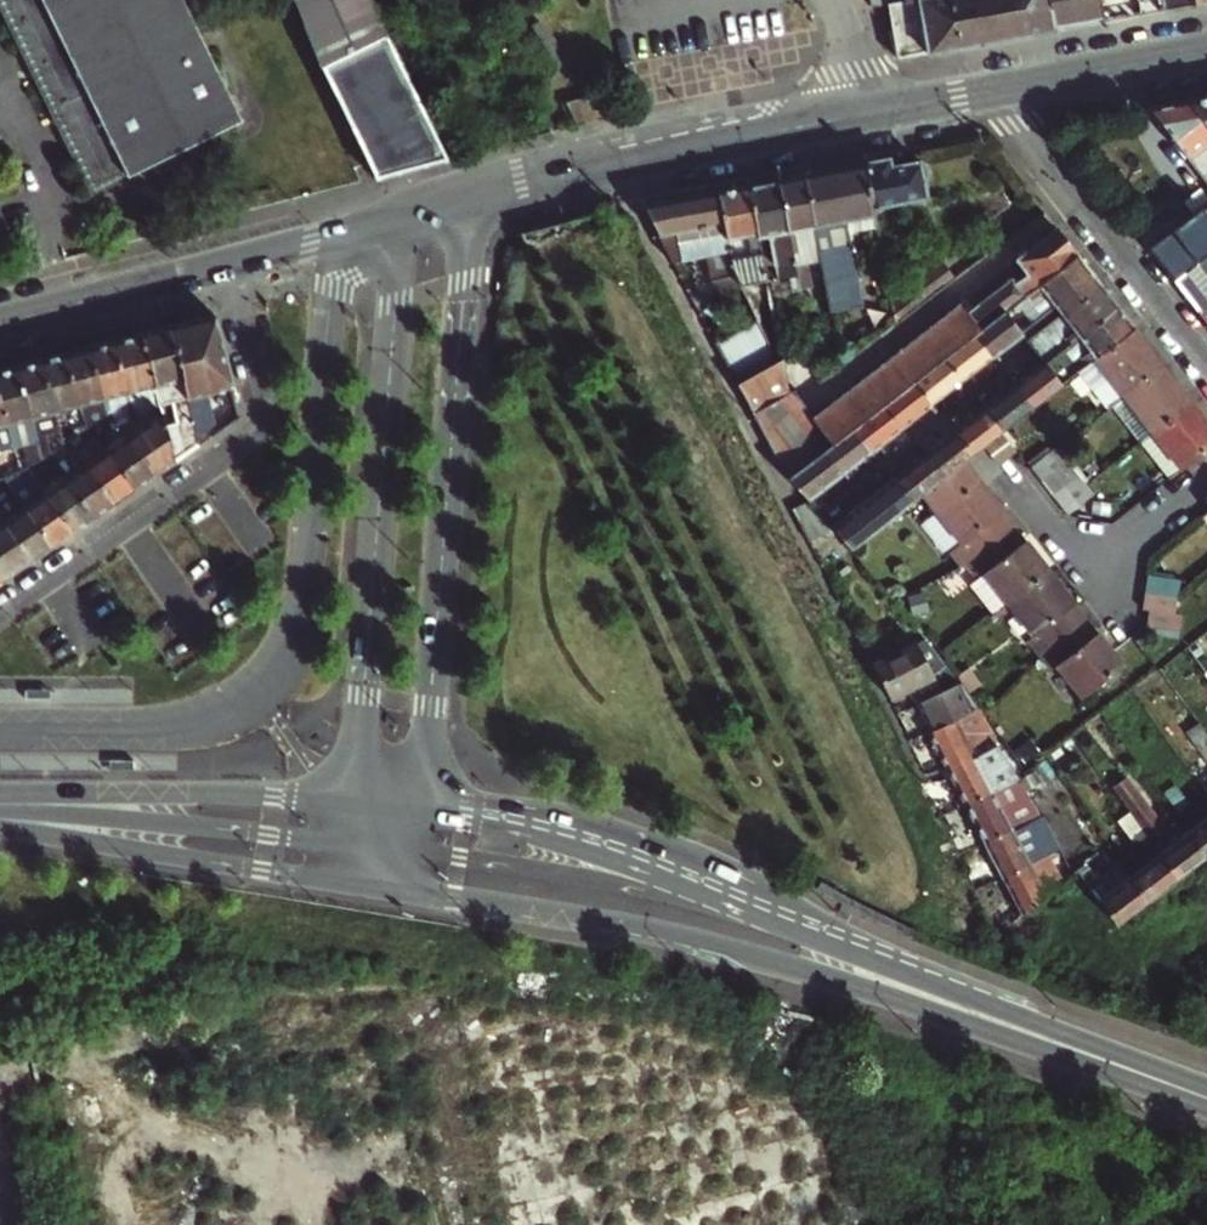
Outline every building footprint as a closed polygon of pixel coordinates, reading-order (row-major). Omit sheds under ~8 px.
[(87,193),(241,118),(191,7),(188,0),(0,0),(0,13),(87,193)] [(320,63),(369,164),(376,178),(447,160),(369,0),(296,0),(320,63)] [(888,3),(898,58),(927,53),(915,0),(908,0),(905,0),(888,3)] [(927,53),(1101,21),(1097,0),(915,0),(927,53)] [(1163,9),(1206,1),(1206,0),(1161,0),(1163,9)] [(594,117),(609,117),(602,93),(565,102),(577,126),(594,117)] [(1206,126),(1206,97),(1188,101),(1206,126)] [(1206,179),(1206,126),(1188,101),(1150,108),(1206,179)] [(889,166),(887,158),(864,162),(873,208),(925,197),(921,181),(927,175),(925,163),(918,161),(889,166)] [(802,174),(820,261),(824,279),(831,313),(863,306),(848,232),(877,226),(873,208),(864,162),(802,174)] [(776,179),(795,266),(820,261),(802,174),(776,179)] [(747,185),(764,265),(774,263),(777,280),(788,278),(791,292),(800,290),(795,266),(776,179),(747,185)] [(768,285),(764,265),(747,185),(717,191),(731,268),(739,284),(740,286),(757,282),(758,287),(768,285)] [(721,293),(739,284),(731,268),(717,191),(642,205),(672,261),(704,245),(711,274),(721,293)] [(1171,197),(1145,216),(1154,229),(1180,211),(1171,197)] [(1174,281),(1206,255),(1206,202),(1149,248),(1174,281)] [(789,479),(790,480),(824,453),(852,430),(885,405),(914,382),(944,359),(973,336),(1005,311),(1077,255),(1056,228),(1016,259),(1028,275),(978,314),(966,299),(815,417),(792,387),(789,389),(784,359),(778,362),(738,384),(789,479)] [(1094,277),(1077,255),(1005,311),(1022,334),(1056,307),(1094,277)] [(1174,281),(1200,313),(1206,308),(1206,255),(1174,281)] [(896,323),(956,278),(943,261),(914,283),(918,288),(893,308),(896,323)] [(1061,314),(1100,284),(1097,281),(1094,277),(1056,307),(1058,310),(1061,314)] [(822,340),(836,337),(835,330),(831,313),(824,279),(810,282),(822,340)] [(1100,284),(1061,314),(1026,340),(1029,343),(1032,348),(1037,353),(1045,363),(1117,306),(1100,284)] [(1117,306),(1045,363),(1061,384),(1094,358),(1134,327),(1117,306)] [(1022,334),(1005,311),(973,336),(991,358),(1022,334)] [(239,419),(212,316),(170,327),(198,432),(210,429),(212,437),(239,419)] [(738,384),(778,362),(766,337),(757,320),(716,342),(738,384)] [(161,406),(163,413),(176,462),(212,437),(210,429),(198,432),(170,327),(142,334),(161,406)] [(1094,358),(1124,396),(1163,365),(1134,327),(1094,358)] [(843,328),(835,330),(836,337),(839,349),(847,347),(843,328)] [(778,362),(784,359),(778,331),(766,337),(778,362)] [(142,334),(115,341),(128,392),(135,391),(139,406),(132,407),(133,409),(135,418),(161,406),(142,334)] [(962,381),(991,358),(973,336),(944,359),(962,381)] [(128,392),(115,341),(91,347),(109,413),(113,429),(120,425),(123,424),(119,412),(126,411),(121,394),(128,392)] [(1032,348),(1029,343),(1022,348),(1026,353),(1032,348)] [(109,413),(91,347),(66,354),(85,420),(109,413)] [(1032,348),(1026,353),(1030,358),(1037,353),(1032,348)] [(85,420),(66,354),(42,360),(59,423),(63,437),(66,450),(74,446),(90,439),(87,428),(80,430),(73,423),(85,420)] [(1015,361),(1010,354),(999,362),(1006,372),(1017,363),(1015,361)] [(962,381),(944,359),(914,382),(932,405),(962,381)] [(42,360),(18,366),(36,429),(59,423),(42,360)] [(1023,372),(1017,363),(1006,372),(1003,374),(1010,382),(1012,380),(1023,372)] [(1061,384),(1045,363),(1016,385),(1033,407),(1061,384)] [(976,395),(1003,374),(996,365),(967,388),(974,397),(976,395)] [(1153,433),(1192,402),(1163,365),(1124,396),(1110,406),(1139,443),(1140,443),(1153,433)] [(0,371),(0,394),(15,448),(30,445),(32,454),(18,460),(21,471),(28,468),(44,460),(42,451),(36,429),(18,366),(0,371)] [(1010,382),(1003,374),(976,395),(982,404),(1010,382)] [(932,405),(914,382),(885,405),(903,428),(932,405)] [(1033,407),(1016,385),(986,409),(1003,430),(1033,407)] [(948,417),(968,402),(971,399),(964,390),(940,409),(947,418),(948,417)] [(135,391),(128,392),(132,407),(139,406),(135,391)] [(15,448),(0,394),(0,452),(15,448)] [(975,410),(968,402),(948,417),(955,426),(975,410)] [(1192,402),(1153,433),(1181,469),(1206,449),(1206,421),(1192,402)] [(903,428),(885,405),(852,430),(870,453),(903,428)] [(161,406),(135,418),(129,421),(123,424),(120,425),(128,436),(163,413),(161,406)] [(126,411),(129,421),(135,418),(133,409),(126,411)] [(1003,430),(986,409),(956,433),(973,454),(981,447),(996,436),(1003,430)] [(123,424),(129,421),(126,411),(119,412),(123,424)] [(944,421),(937,412),(915,429),(922,438),(944,421)] [(85,420),(87,428),(90,439),(97,436),(109,430),(113,429),(109,413),(85,420)] [(163,413),(128,436),(156,476),(176,462),(163,413)] [(922,438),(921,439),(928,448),(952,428),(945,419),(944,421),(922,438)] [(156,476),(128,436),(120,425),(113,429),(109,430),(118,444),(107,451),(135,490),(156,476)] [(109,430),(97,436),(107,451),(118,444),(109,430)] [(842,476),(870,453),(852,430),(824,453),(842,476)] [(973,454),(956,433),(926,456),(943,478),(963,462),(967,459),(973,454)] [(1140,443),(1169,479),(1181,469),(1153,433),(1140,443)] [(90,439),(74,446),(114,505),(135,490),(107,451),(97,436),(90,439)] [(1010,455),(996,436),(981,447),(996,466),(1010,455)] [(66,450),(63,437),(56,439),(58,446),(42,451),(44,460),(51,457),(66,450)] [(894,460),(912,446),(905,437),(887,451),(894,460)] [(57,466),(59,468),(94,519),(114,505),(74,446),(66,450),(51,457),(57,466)] [(1031,468),(1041,481),(1067,460),(1057,448),(1056,447),(1030,467),(1031,468)] [(809,502),(842,476),(824,453),(790,480),(803,496),(809,502)] [(943,478),(926,456),(897,480),(914,501),(922,495),(943,478)] [(73,532),(94,519),(59,468),(47,476),(44,472),(57,466),(51,457),(44,460),(28,468),(73,532)] [(21,471),(18,460),(0,469),(0,480),(5,478),(21,471)] [(1067,460),(1041,481),(1052,494),(1078,473),(1067,460)] [(957,550),(968,565),(981,555),(1003,538),(1013,530),(1002,515),(1004,514),(963,462),(943,478),(922,495),(962,546),(957,550)] [(21,471),(5,478),(52,547),(73,532),(28,468),(21,471)] [(1086,484),(1078,473),(1052,494),(1062,507),(1089,487),(1086,484)] [(23,567),(52,547),(5,478),(0,480),(0,535),(23,567)] [(914,501),(897,480),(833,530),(851,550),(914,501)] [(826,507),(818,513),(822,517),(829,511),(826,507)] [(1024,544),(1013,530),(1003,538),(981,555),(992,569),(984,575),(1010,607),(1051,574),(1026,542),(1024,544)] [(2,582),(23,567),(0,535),(0,579),(2,582)] [(1076,605),(1051,574),(1010,607),(1034,638),(1041,633),(1053,647),(1085,621),(1074,607),(1076,605)] [(1146,574),(1144,591),(1176,596),(1179,579),(1146,574)] [(1176,596),(1144,591),(1141,608),(1147,609),(1145,624),(1146,626),(1171,630),(1176,596)] [(1124,667),(1099,635),(1097,636),(1085,621),(1053,647),(1063,661),(1056,667),(1082,700),(1124,667)] [(889,700),(909,690),(914,687),(933,678),(943,696),(960,687),(925,642),(873,669),(889,700)] [(1206,673),(1206,655),(1198,643),(1187,651),(1205,674),(1206,673)] [(976,711),(960,687),(943,696),(933,678),(914,687),(920,698),(922,697),(927,708),(934,705),(946,727),(956,722),(976,711)] [(914,687),(909,690),(932,735),(946,727),(934,705),(927,708),(922,697),(920,698),(914,687)] [(932,735),(929,736),(947,773),(975,759),(989,752),(998,747),(984,724),(976,711),(956,722),(946,727),(932,735)] [(1206,760),(1206,735),(1200,726),(1188,736),(1206,760)] [(998,747),(989,752),(975,759),(947,773),(966,809),(994,795),(1019,782),(998,747)] [(1019,782),(994,795),(966,809),(986,847),(1014,833),(1016,836),(1030,828),(1043,820),(1033,805),(1019,782)] [(1157,842),(1169,833),(1130,783),(1118,792),(1157,842)] [(1014,833),(986,847),(1005,883),(1033,869),(1051,855),(1059,849),(1063,848),(1043,820),(1030,828),(1016,836),(1014,833)] [(1196,835),(1193,837),(1206,854),(1206,826),(1196,835)] [(1206,864),(1206,854),(1193,837),(1169,857),(1165,860),(1184,883),(1206,864)] [(1051,855),(1033,869),(1005,883),(1022,916),(1065,882),(1051,855)] [(1184,883),(1165,860),(1135,883),(1153,906),(1184,883)] [(1077,875),(1096,899),(1104,893),(1083,866),(1076,871),(1077,875)] [(1153,906),(1135,883),(1104,908),(1122,932),(1153,906)]
